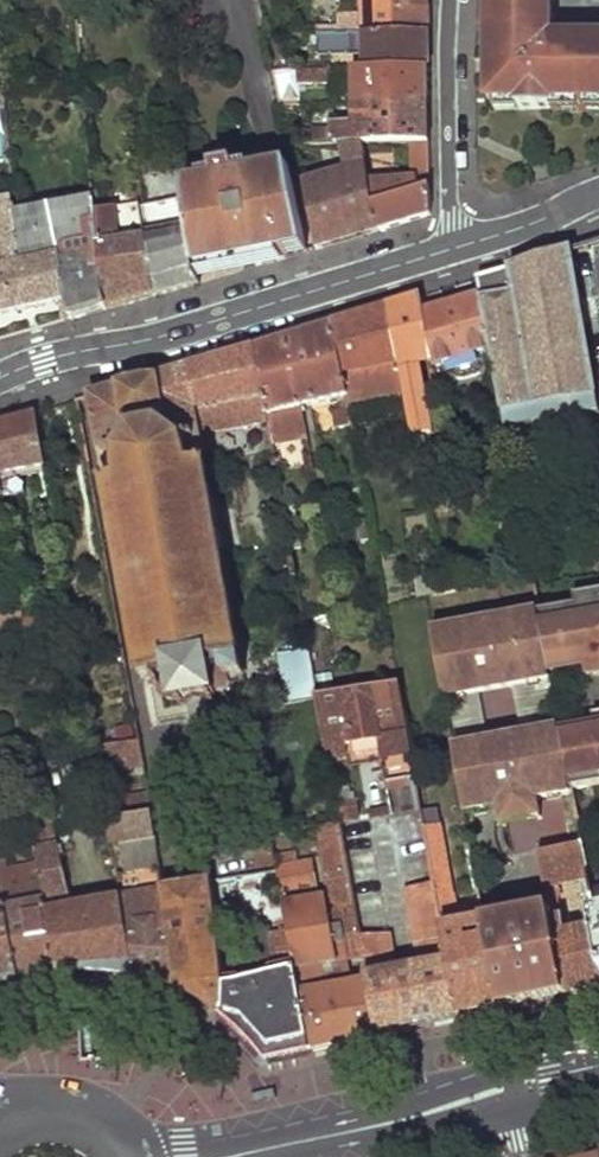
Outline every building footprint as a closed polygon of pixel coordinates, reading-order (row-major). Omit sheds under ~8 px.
[(366,17),(342,18),(343,33),(429,30),(429,0),(366,0),(366,17)] [(494,1),(502,1),(501,29),(494,29),(494,48),(504,56),(503,76),(494,76),(494,100),(519,100),(519,109),(553,108),(553,100),(598,100),(598,37),(554,38),(553,0),(494,0),(494,1)] [(343,33),(320,33),(320,50),(368,51),(369,67),(430,66),(429,30),(343,33)] [(494,48),(494,76),(503,76),(504,56),(494,48)] [(369,67),(359,68),(360,102),(430,102),(430,66),(369,67)] [(326,69),(296,69),(297,85),(327,85),(326,69)] [(553,108),(553,112),(584,112),(598,112),(598,100),(553,100),(553,108)] [(430,102),(360,102),(359,128),(314,128),(314,143),(339,143),(361,143),(415,143),(431,143),(430,102)] [(306,183),(317,249),(370,232),(380,229),(372,194),(361,143),(339,143),(343,170),(306,183)] [(431,178),(431,143),(415,143),(416,180),(419,179),(431,178)] [(307,240),(293,169),(280,172),(256,176),(255,166),(240,168),(239,165),(218,167),(220,182),(185,187),(187,195),(191,224),(196,263),(214,259),(216,268),(244,262),(243,253),(259,250),(261,259),(289,252),(288,244),(300,241),(307,240)] [(431,178),(419,179),(419,190),(431,186),(431,178)] [(372,194),(380,229),(433,213),(431,186),(419,190),(419,179),(416,180),(372,194)] [(142,202),(145,229),(191,224),(187,195),(142,202)] [(0,199),(0,221),(4,248),(0,248),(0,314),(67,296),(61,255),(21,263),(17,227),(15,198),(0,199)] [(142,202),(142,201),(96,206),(96,209),(107,308),(130,302),(152,296),(145,229),(142,202)] [(67,296),(70,319),(88,314),(107,308),(96,209),(17,227),(21,263),(61,255),(67,296)] [(175,289),(199,282),(198,273),(196,263),(191,224),(145,229),(152,296),(175,289)] [(300,241),(288,244),(289,252),(302,250),(309,248),(307,240),(300,241)] [(259,250),(243,253),(244,262),(252,261),(261,259),(259,250)] [(597,414),(570,251),(524,265),(476,280),(479,298),(490,355),(504,430),(597,414)] [(214,259),(196,263),(198,273),(216,268),(214,259)] [(401,387),(415,464),(428,461),(423,435),(429,433),(416,363),(431,360),(422,314),(419,297),(403,302),(387,308),(401,387)] [(431,360),(433,370),(490,355),(479,298),(450,306),(422,314),(431,360)] [(342,394),(343,398),(401,387),(387,308),(358,316),(329,325),(342,394)] [(250,349),(263,415),(342,394),(329,325),(290,337),(250,349)] [(107,392),(89,398),(145,693),(161,691),(162,700),(165,699),(168,702),(176,702),(176,705),(183,703),(183,707),(198,704),(213,702),(212,698),(216,697),(215,693),(224,693),(231,684),(231,678),(243,675),(200,439),(264,422),(263,415),(250,349),(202,363),(107,392)] [(2,495),(24,492),(19,470),(42,465),(35,414),(5,421),(0,423),(0,495),(2,495)] [(264,422),(272,467),(286,465),(278,420),(264,422)] [(436,584),(435,573),(405,582),(409,603),(439,596),(436,584)] [(473,576),(436,584),(439,596),(476,588),(473,576)] [(496,592),(483,594),(486,605),(499,603),(496,592)] [(574,598),(575,608),(598,603),(598,594),(574,598)] [(537,614),(548,674),(585,668),(598,665),(598,603),(575,608),(537,614)] [(537,614),(423,636),(437,704),(443,702),(473,697),(511,690),(550,682),(548,674),(537,614)] [(289,702),(318,696),(308,647),(278,653),(289,702)] [(585,668),(587,678),(598,676),(598,665),(585,668)] [(550,682),(511,690),(520,739),(554,733),(546,692),(552,691),(550,682)] [(316,699),(324,747),(346,744),(347,753),(376,747),(379,764),(384,785),(415,779),(397,684),(316,699)] [(473,697),(443,702),(452,752),(483,746),(473,697)] [(596,733),(594,725),(559,731),(570,792),(598,786),(598,733),(596,733)] [(447,753),(461,817),(497,810),(501,828),(540,820),(537,802),(571,796),(570,792),(559,731),(554,733),(520,739),(483,746),(452,752),(447,753)] [(94,749),(99,776),(141,770),(137,742),(94,749)] [(346,744),(324,747),(327,762),(349,758),(347,753),(346,744)] [(376,747),(347,753),(349,758),(351,770),(379,764),(376,747)] [(107,826),(150,818),(147,798),(104,806),(107,826)] [(355,821),(352,803),(335,806),(338,824),(355,821)] [(107,826),(113,850),(154,842),(150,818),(107,826)] [(360,941),(338,824),(311,830),(323,898),(311,900),(304,864),(276,868),(279,881),(295,971),(310,1053),(353,1043),(378,1037),(360,941)] [(134,976),(120,900),(67,908),(47,825),(25,828),(42,904),(58,974),(65,974),(85,973),(96,972),(112,972),(134,976)] [(42,904),(16,908),(7,874),(17,870),(9,826),(0,827),(0,894),(3,907),(18,980),(33,978),(38,977),(44,975),(58,974),(42,904)] [(501,1009),(483,923),(458,929),(438,831),(425,833),(435,887),(460,1019),(501,1009)] [(537,854),(547,908),(557,905),(556,899),(558,898),(554,881),(585,875),(580,845),(537,854)] [(158,870),(117,877),(120,900),(161,893),(161,890),(158,870)] [(276,974),(295,971),(279,881),(260,885),(276,974)] [(184,886),(161,890),(161,893),(177,991),(196,1002),(200,1005),(222,1018),(220,984),(216,927),(209,882),(184,886)] [(419,1028),(460,1019),(435,887),(408,892),(422,966),(393,971),(389,938),(360,941),(378,1037),(419,1028)] [(177,991),(161,893),(120,900),(134,976),(147,979),(156,983),(160,985),(177,991)] [(583,922),(594,920),(590,899),(579,901),(583,922)] [(3,907),(0,908),(0,987),(18,980),(3,907)] [(553,935),(548,911),(483,923),(501,1009),(532,1002),(565,994),(553,935)] [(553,935),(565,994),(585,990),(598,987),(598,950),(595,928),(595,927),(553,935)] [(295,971),(276,974),(220,984),(222,1018),(231,1026),(243,1038),(245,1040),(252,1050),(265,1063),(287,1058),(310,1053),(295,971)] [(87,1006),(79,1005),(80,1058),(108,1058),(108,1005),(99,1005),(87,1006)] [(269,1093),(249,1097),(251,1105),(271,1101),(269,1093)]
